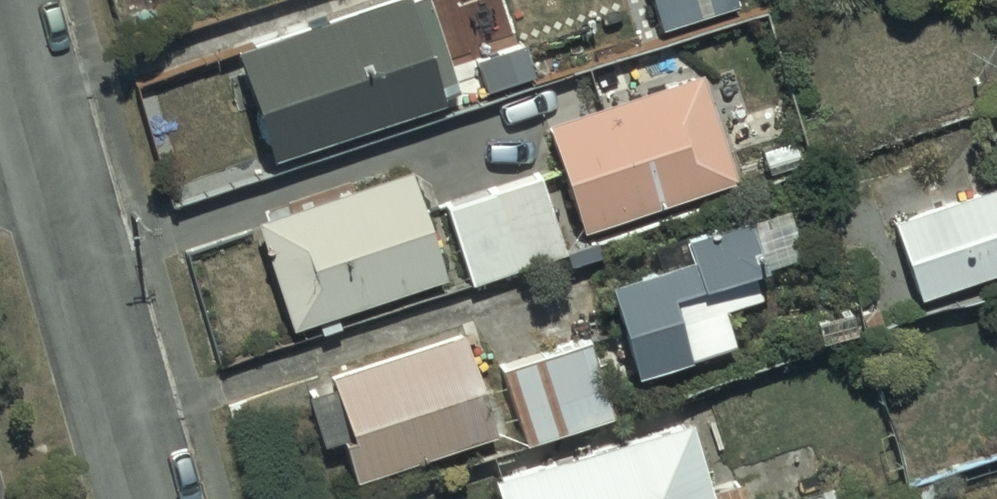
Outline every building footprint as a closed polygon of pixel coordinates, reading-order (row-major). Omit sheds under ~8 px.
[(228,47),(264,159),(438,101),(435,93),(454,87),(433,23),(443,19),(439,7),(430,10),(426,0),(369,0),(228,47)] [(658,25),(728,0),(649,0),(658,25)] [(696,69),(542,121),(578,231),(734,180),(696,69)] [(426,166),(272,215),(308,326),(462,277),(426,166)] [(537,172),(442,204),(468,284),(564,252),(537,172)] [(885,216),(914,295),(996,266),(996,190),(994,180),(885,216)] [(747,210),(675,232),(682,256),(601,279),(628,373),(733,342),(721,303),(758,292),(751,265),(762,262),(747,210)] [(461,330),(328,371),(347,431),(337,434),(352,479),(495,432),(461,330)] [(586,338),(495,367),(518,441),(609,412),(586,338)] [(485,471),(493,498),(707,498),(683,415),(485,471)]
